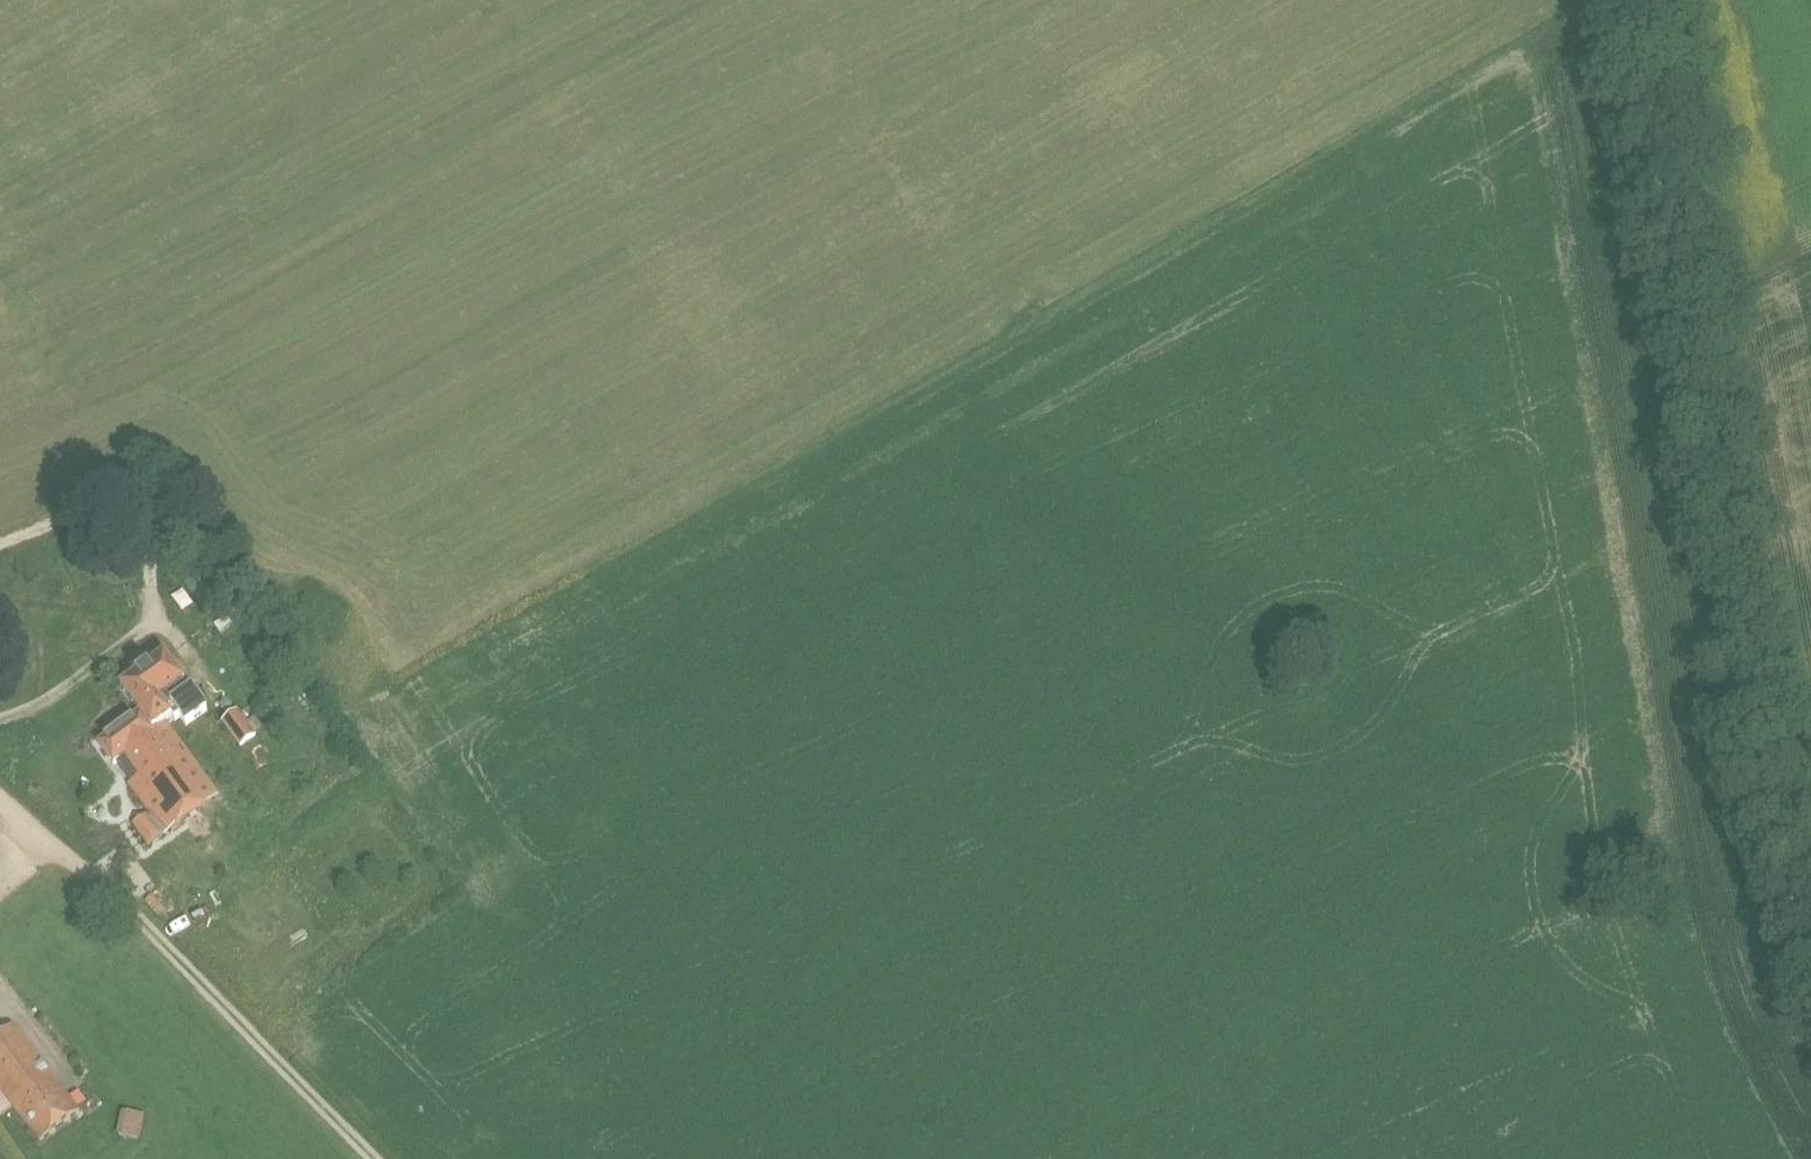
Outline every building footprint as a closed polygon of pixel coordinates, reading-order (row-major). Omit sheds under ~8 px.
[(175,572),(206,615),(227,599),(200,559),(175,572)] [(176,599),(181,606),(189,600),(184,593),(176,599)] [(212,623),(222,637),(245,621),(237,607),(212,623)] [(220,797),(165,721),(175,714),(164,698),(187,682),(168,655),(124,687),(143,713),(100,744),(139,798),(123,809),(150,847),(220,797)] [(174,706),(190,726),(210,710),(194,690),(174,706)] [(256,706),(245,714),(242,710),(224,723),(242,748),(259,736),(257,734),(269,726),(256,706)] [(189,855),(205,839),(194,829),(179,845),(189,855)] [(138,855),(119,860),(124,879),(143,874),(138,855)] [(43,1143),(83,1113),(16,1027),(0,1039),(0,1116),(14,1105),(43,1143)]
